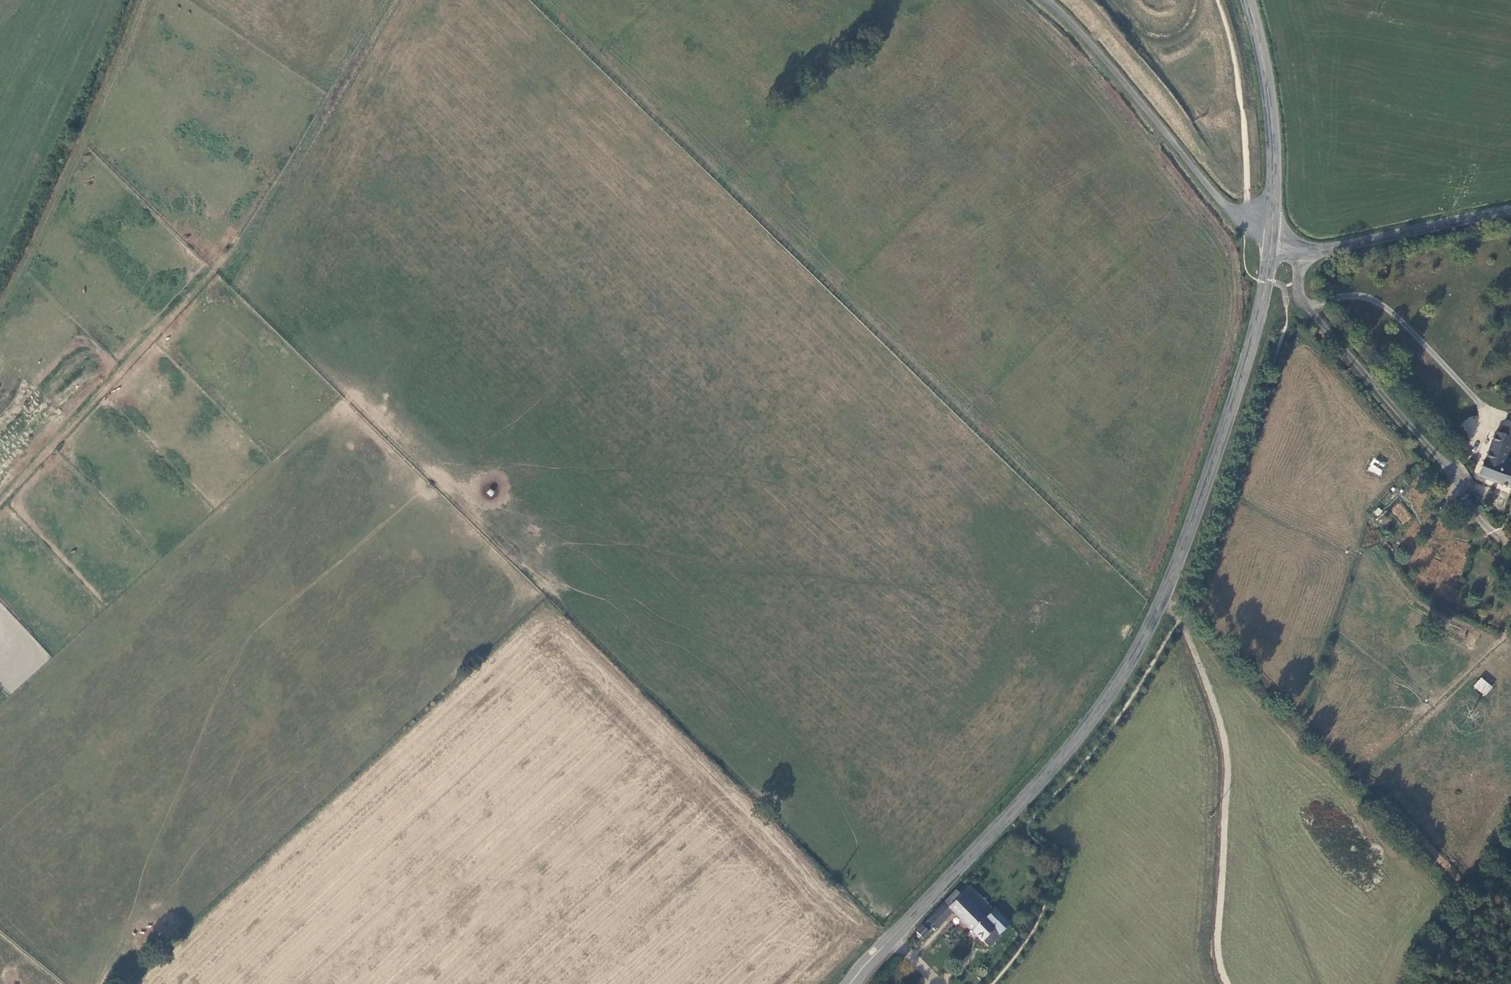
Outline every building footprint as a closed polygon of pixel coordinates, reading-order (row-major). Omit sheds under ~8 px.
[(1468,471),(1510,488),(1510,468),(1503,465),(1510,438),(1510,437),(1494,429),(1486,450),(1482,460),(1474,458),(1468,471)] [(1370,472),(1381,475),(1384,463),(1373,460),(1370,472)] [(1479,677),(1472,688),(1486,696),(1492,686),(1479,677)] [(982,941),(985,937),(990,943),(997,934),(983,920),(991,910),(965,886),(958,894),(953,889),(941,901),(942,902),(914,932),(919,937),(931,924),(934,927),(949,910),(982,941)] [(1008,924),(992,909),(991,910),(983,920),(997,934),(1008,924)]
